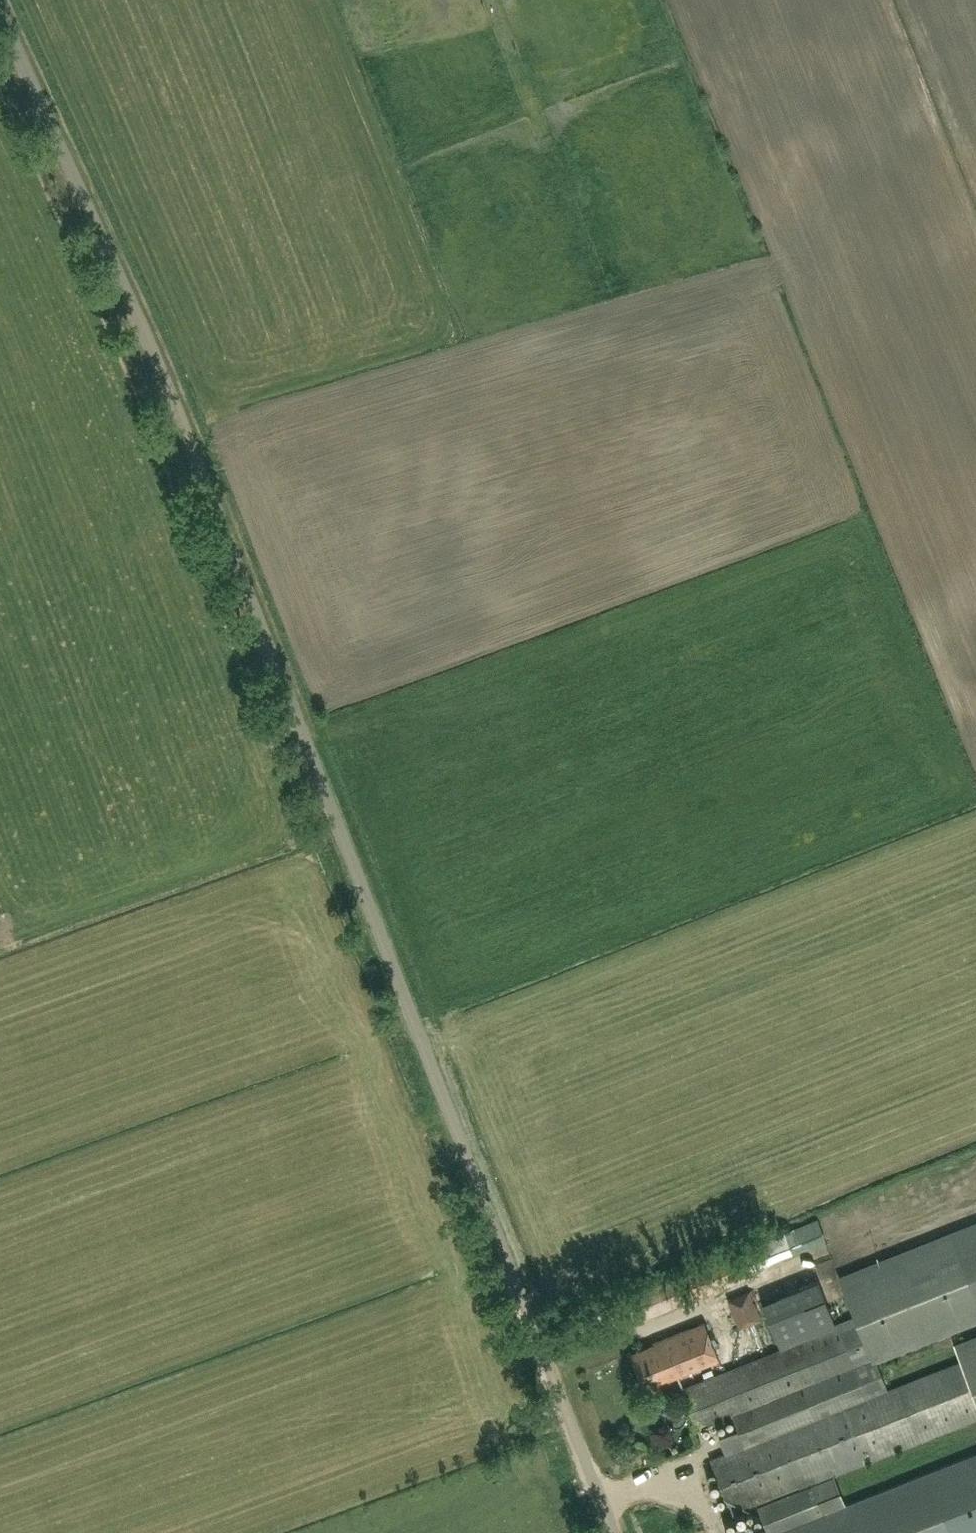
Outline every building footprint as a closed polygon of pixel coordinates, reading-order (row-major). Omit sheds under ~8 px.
[(813,1483),(975,1417),(975,1337),(954,1346),(960,1360),(885,1390),(872,1359),(975,1316),(975,1223),(839,1278),(854,1315),(834,1323),(836,1327),(681,1389),(697,1428),(732,1414),(744,1446),(710,1460),(728,1504),(718,1507),(723,1519),(757,1505),(768,1532),(975,1532),(975,1451),(825,1512),(813,1483)] [(753,1274),(743,1249),(631,1293),(641,1318),(753,1274)] [(762,1302),(779,1345),(834,1323),(816,1280),(762,1302)] [(760,1319),(749,1291),(727,1299),(739,1327),(760,1319)] [(704,1322),(654,1341),(655,1343),(629,1353),(642,1386),(668,1376),(668,1378),(718,1359),(704,1322)]
